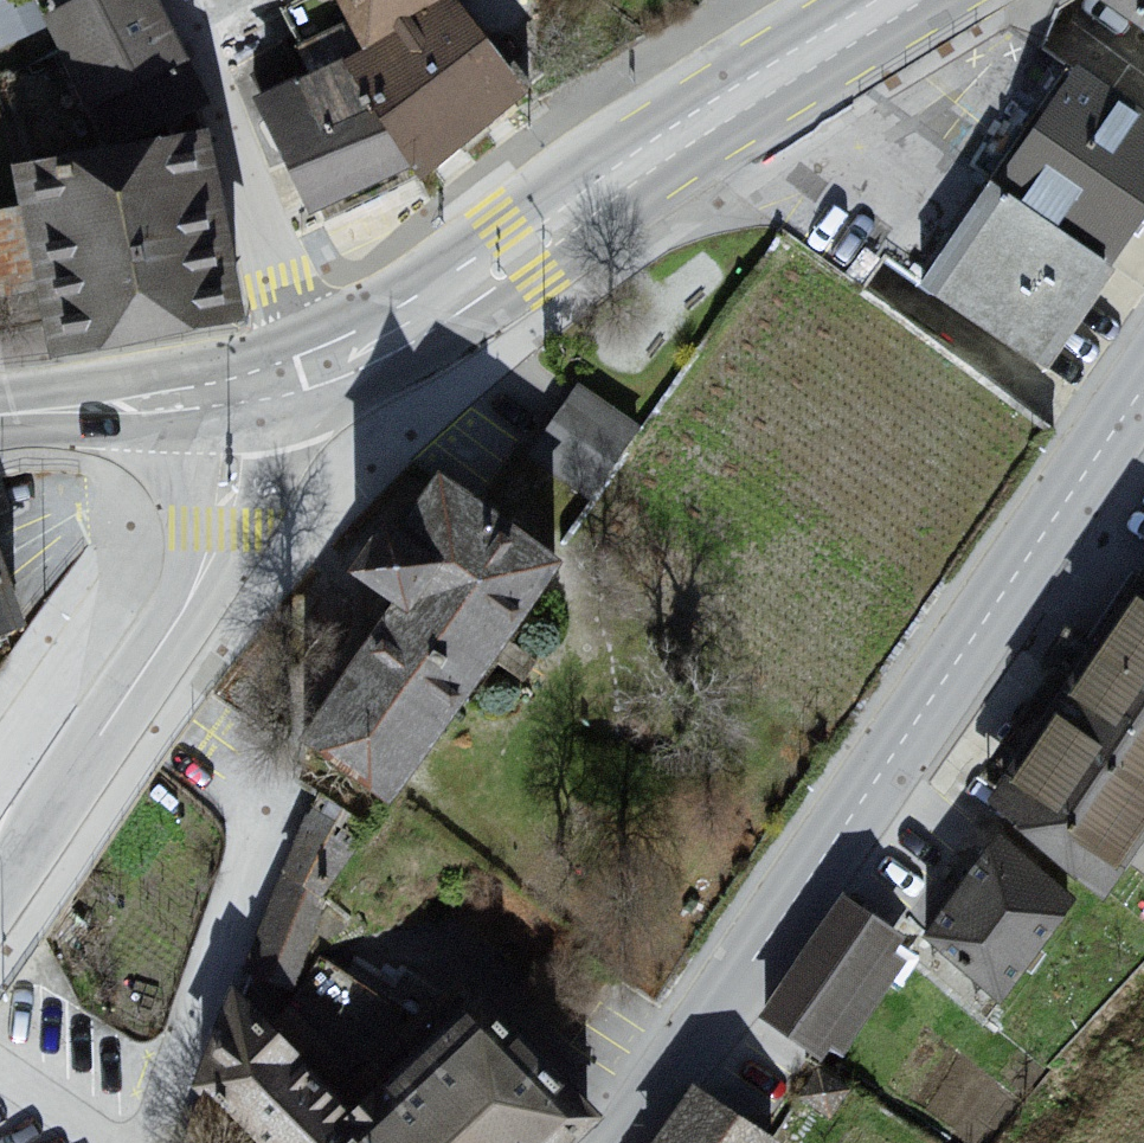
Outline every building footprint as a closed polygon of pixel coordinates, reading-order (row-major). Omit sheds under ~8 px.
[(47,23),(125,164),(213,115),(152,0),(97,0),(47,23)] [(383,54),(462,4),(467,0),(349,0),(383,54)] [(1040,67),(1086,75),(1143,116),(1143,0),(1079,0),(1052,14),(1040,67)] [(383,54),(356,72),(436,186),(544,95),(462,4),(383,54)] [(356,72),(271,102),(327,225),(381,207),(384,194),(426,177),(356,72)] [(936,298),(1041,368),(1143,229),(1143,116),(1086,75),(936,298)] [(125,164),(27,180),(76,356),(257,326),(217,149),(125,164)] [(638,431),(578,389),(531,455),(591,497),(638,431)] [(558,568),(429,476),(357,576),(398,605),(302,738),(390,801),(558,568)] [(37,636),(0,535),(0,647),(37,636)] [(1006,800),(1108,877),(1143,829),(1143,616),(1006,800)] [(1066,918),(987,861),(928,943),(1007,1000),(1066,918)] [(899,940),(849,905),(772,1015),(823,1050),(899,940)] [(336,1142),(563,1142),(593,1114),(485,1001),(336,1142)] [(703,1093),(671,1142),(773,1142),(776,1138),(703,1093)]
